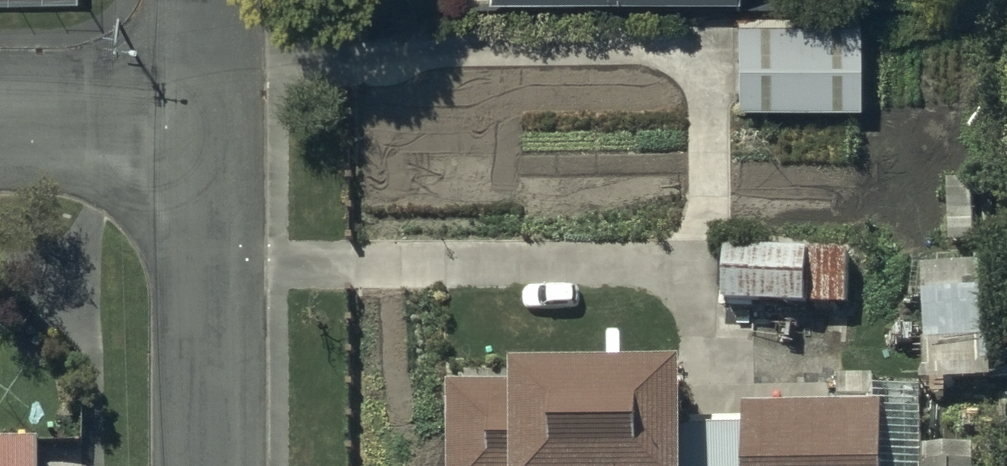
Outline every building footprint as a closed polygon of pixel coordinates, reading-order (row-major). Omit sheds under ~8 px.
[(856,22),(738,22),(738,108),(856,108),(856,22)] [(847,257),(723,252),(722,307),(846,311),(847,257)] [(989,269),(924,269),(925,388),(992,388),(989,269)] [(973,450),(922,450),(920,395),(874,395),(874,417),(743,416),(743,432),(684,432),(684,386),(515,386),(515,392),(448,392),(449,465),(973,465),(973,450)]
